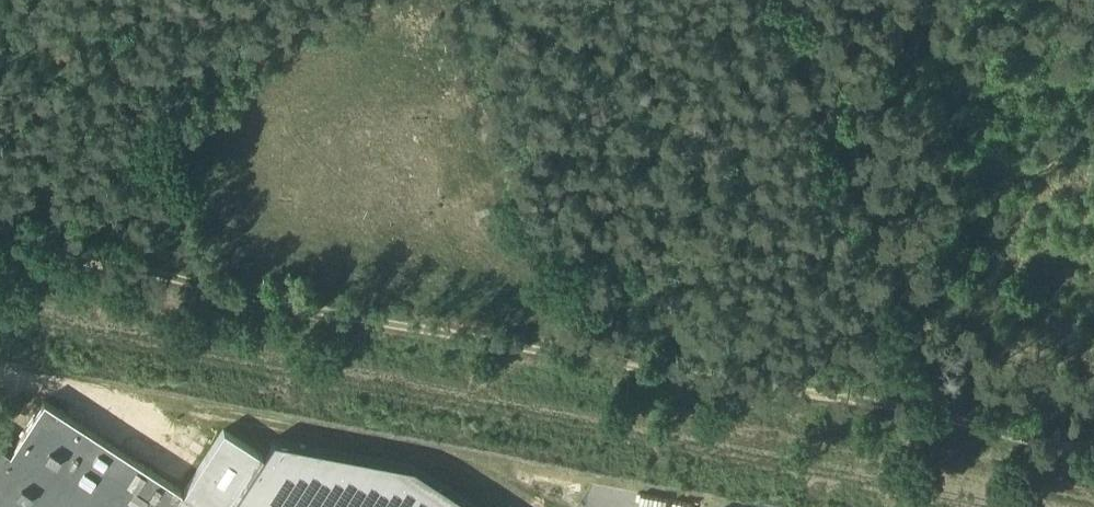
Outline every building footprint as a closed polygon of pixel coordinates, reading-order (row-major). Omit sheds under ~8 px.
[(414,467),(272,441),(262,455),(222,429),(182,491),(44,400),(10,452),(0,446),(0,506),(476,506),(414,467)]
